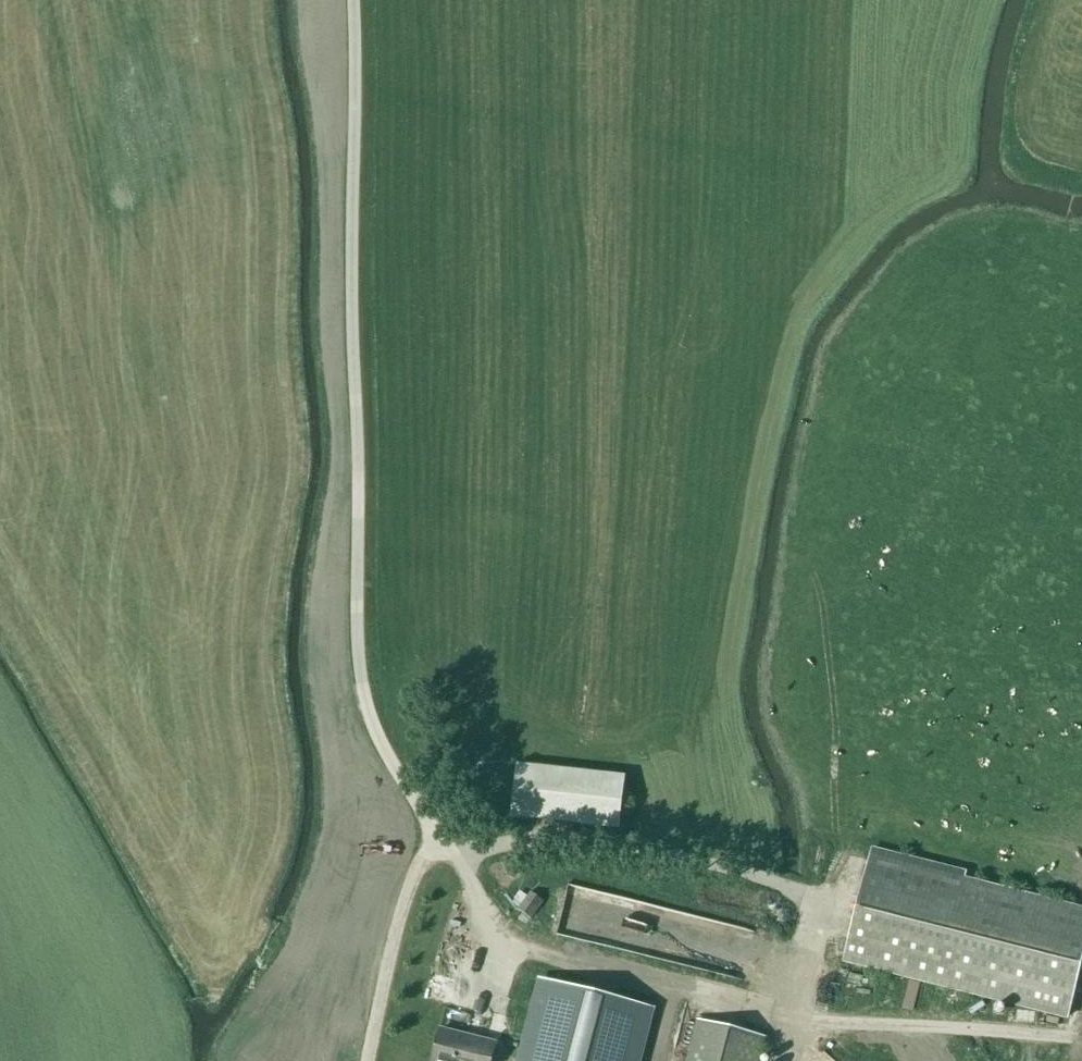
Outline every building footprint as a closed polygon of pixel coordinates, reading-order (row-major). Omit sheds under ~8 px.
[(512,817),(533,819),(620,829),(626,777),(518,765),(512,817)] [(1081,964),(1081,910),(965,881),(967,874),(872,850),(844,962),(1068,1019),(1081,964)] [(517,911),(530,920),(543,901),(531,892),(517,911)] [(541,965),(515,1060),(632,1060),(650,993),(541,965)] [(697,1020),(686,1060),(758,1060),(765,1038),(697,1020)] [(496,1043),(440,1029),(433,1060),(491,1060),(496,1043)] [(826,1049),(816,1060),(841,1060),(826,1049)]
